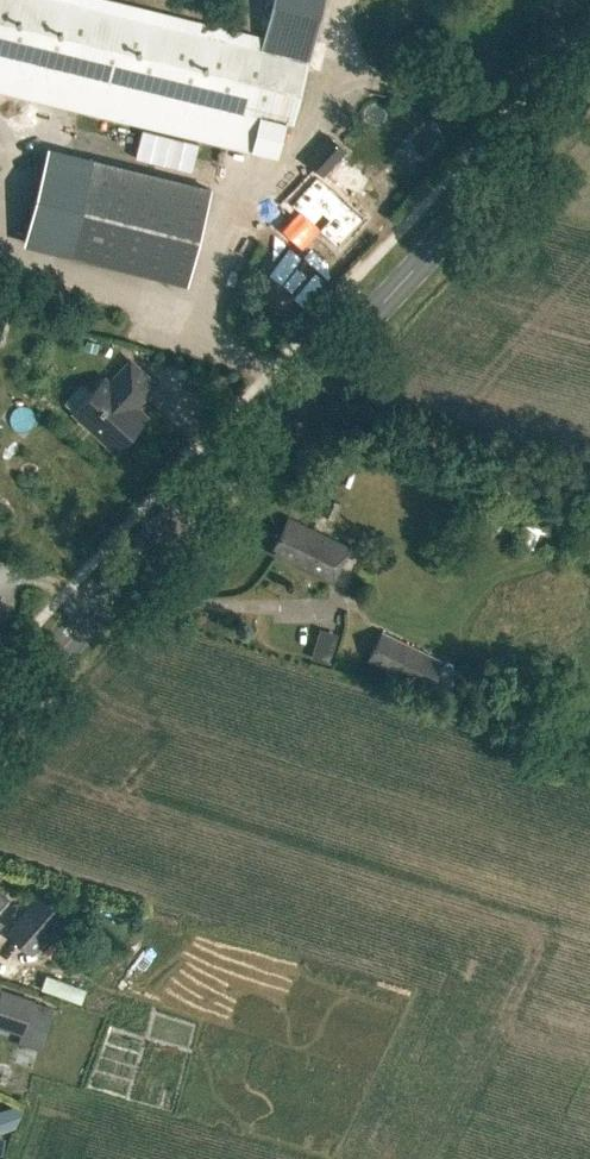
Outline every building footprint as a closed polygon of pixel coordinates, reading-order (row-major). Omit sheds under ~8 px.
[(293,123),(307,63),(311,49),(323,0),(273,0),(261,51),(255,50),(258,37),(105,0),(0,0),(0,53),(293,123)] [(341,152),(324,138),(303,164),(320,178),(341,152)] [(69,254),(187,283),(210,188),(93,159),(69,254)] [(336,241),(351,255),(372,233),(323,183),(296,210),(297,211),(279,230),(299,249),(317,229),(333,244),(336,241)] [(68,414),(110,453),(142,418),(132,409),(153,386),(126,361),(105,384),(100,379),(68,414)] [(292,517),(289,523),(285,520),(270,551),(331,582),(349,546),(292,517)] [(309,654),(327,660),(336,630),(318,624),(309,654)] [(368,660),(429,690),(443,660),(383,631),(368,660)] [(40,899),(8,934),(29,953),(61,918),(40,899)] [(0,989),(0,1029),(19,1035),(31,999),(0,989)] [(0,1111),(0,1113),(6,1131),(20,1127),(13,1106),(0,1111)]
